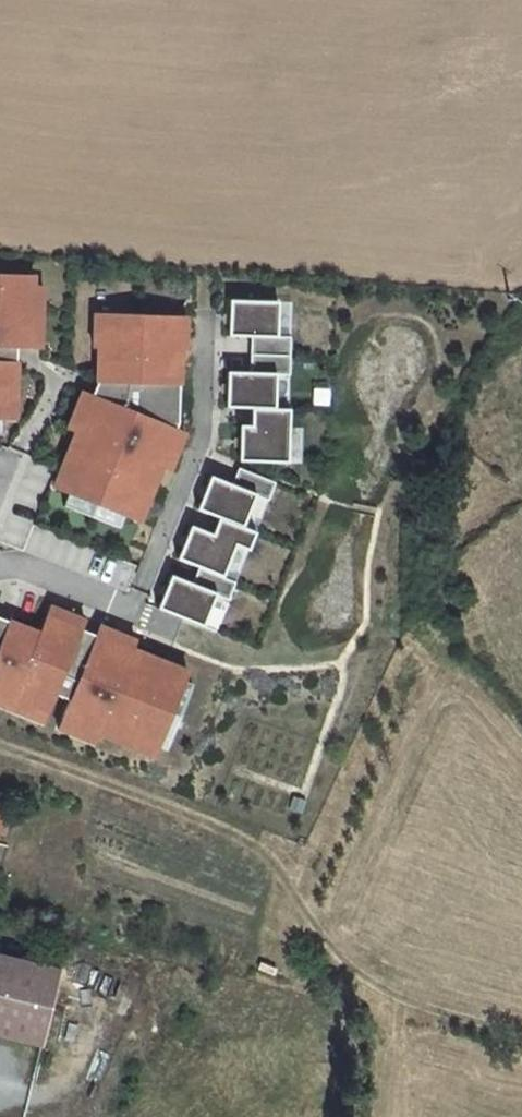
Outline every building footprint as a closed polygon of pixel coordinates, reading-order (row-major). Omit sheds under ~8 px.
[(32,277),(0,276),(0,420),(14,420),(16,364),(9,364),(9,347),(16,348),(30,348),(32,287),(32,277)] [(32,287),(30,348),(41,348),(43,288),(32,287)] [(249,372),(226,372),(225,407),(248,408),(247,426),(239,426),(238,461),(286,462),(287,427),(288,409),(274,408),(275,374),(289,375),(290,337),(276,336),(277,302),(228,301),(227,336),(250,337),(249,372)] [(98,326),(126,326),(126,316),(93,315),(92,347),(98,347),(98,326)] [(179,328),(179,349),(185,349),(186,317),(152,316),(152,327),(179,328)] [(103,385),(97,399),(90,397),(76,432),(54,488),(68,493),(123,516),(138,521),(160,466),(174,430),(177,423),(179,349),(179,328),(152,327),(126,326),(98,326),(98,347),(96,382),(103,385)] [(103,385),(96,382),(90,397),(97,399),(103,385)] [(76,432),(90,397),(80,393),(66,429),(76,432)] [(174,430),(160,466),(170,470),(184,434),(174,430)] [(196,509),(218,518),(211,535),(190,526),(177,559),(198,567),(191,584),(170,576),(157,608),(202,626),(215,595),(227,600),(234,582),(222,577),(234,545),(247,550),(254,532),(241,527),(254,495),(267,501),(274,483),(238,468),(231,484),(210,476),(196,509)] [(123,516),(68,493),(63,506),(118,528),(123,516)] [(46,616),(81,630),(85,620),(51,606),(46,616)] [(46,616),(39,634),(9,622),(7,627),(0,624),(0,694),(48,713),(55,694),(70,700),(62,719),(98,734),(153,756),(157,747),(183,681),(187,672),(131,650),(96,636),(93,642),(78,636),(81,630),(46,616)] [(9,622),(0,618),(0,624),(7,627),(9,622)] [(96,636),(131,650),(135,641),(100,627),(96,636)] [(93,642),(96,636),(81,630),(78,636),(93,642)] [(183,681),(157,747),(165,750),(191,685),(183,681)] [(0,694),(0,705),(43,722),(48,713),(0,694)] [(98,734),(62,719),(58,729),(94,743),(98,734)] [(41,1049),(60,970),(0,955),(0,1038),(41,1049)]
